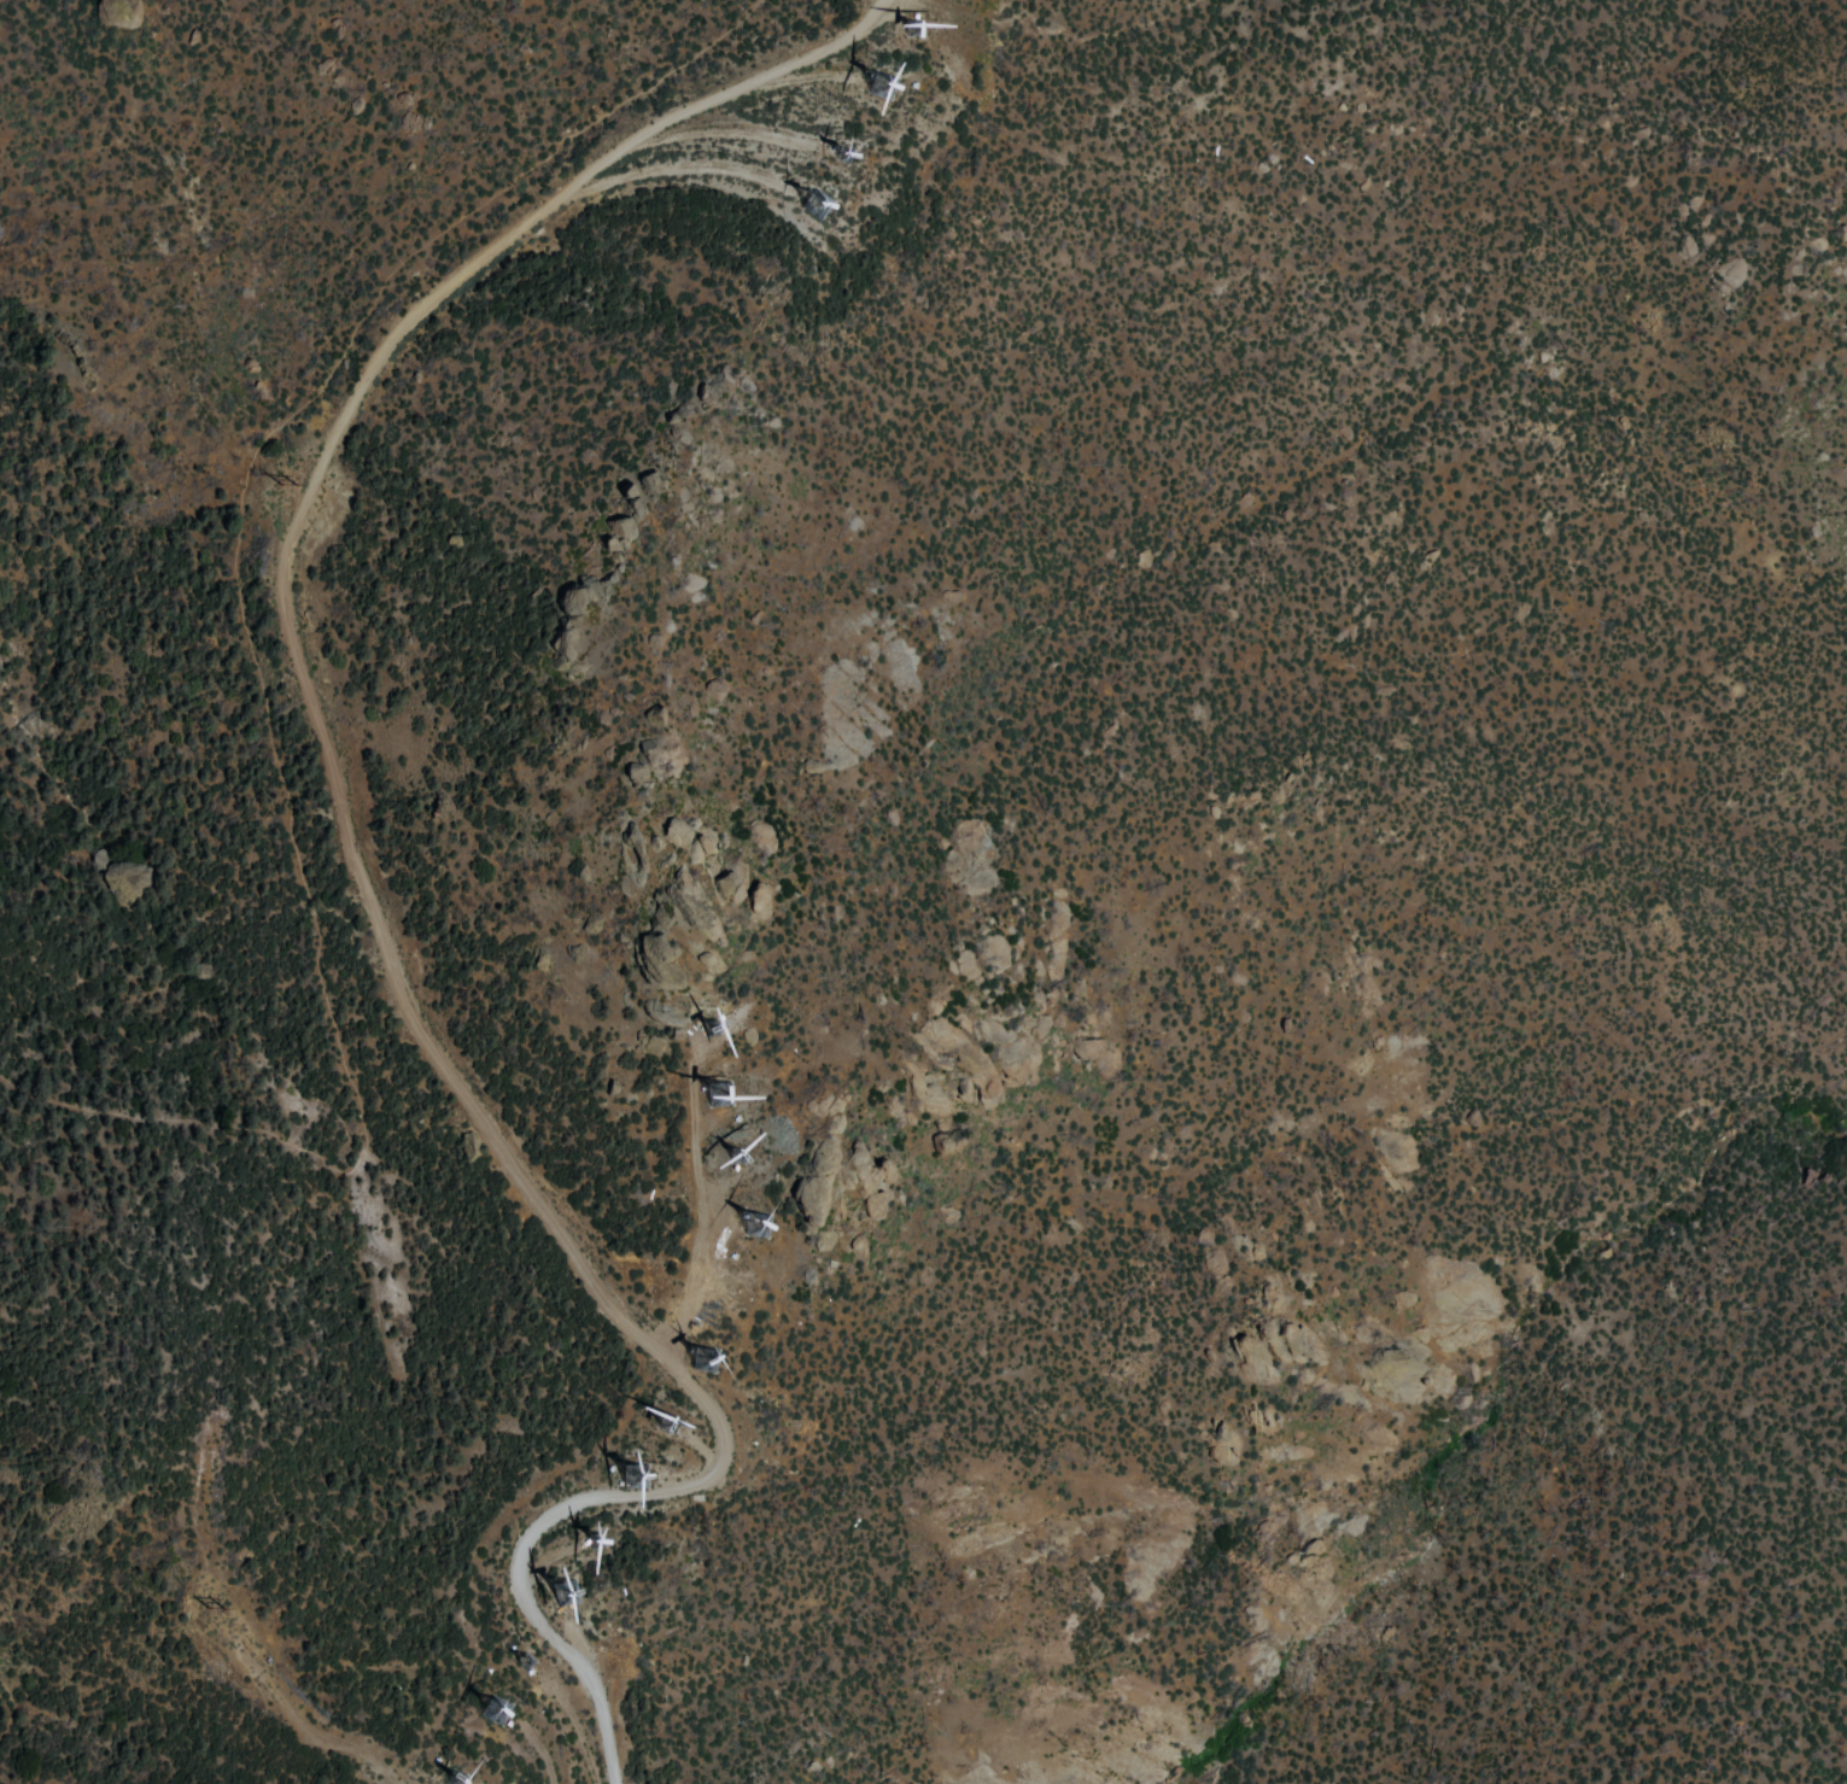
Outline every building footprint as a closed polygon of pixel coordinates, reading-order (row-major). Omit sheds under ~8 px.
[(660,726),(655,707),(642,710),(647,730),(660,726)] [(572,1579),(549,1585),(555,1608),(578,1602),(572,1579)]
